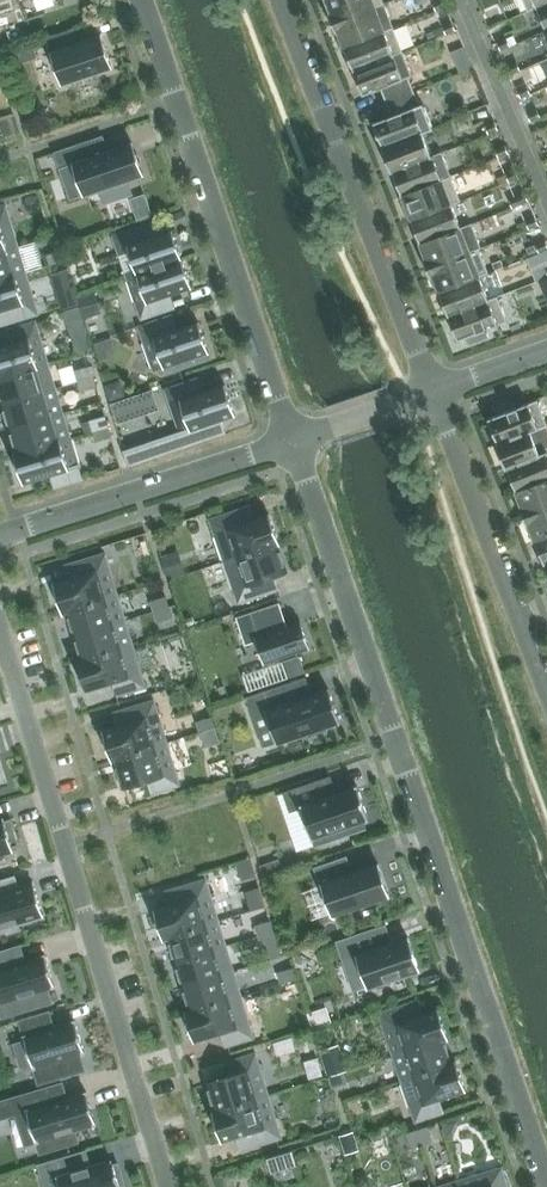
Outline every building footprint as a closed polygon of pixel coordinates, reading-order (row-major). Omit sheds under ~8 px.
[(384,3),(383,0),(326,0),(331,13),(328,14),(332,23),(384,3)] [(433,3),(436,10),(446,6),(443,0),(439,0),(433,3)] [(528,11),(537,7),(536,7),(546,2),(546,0),(523,0),(528,11)] [(536,7),(537,7),(546,30),(546,2),(536,7)] [(344,46),(394,27),(384,3),(332,23),(336,33),(338,32),(344,46)] [(452,22),(443,26),(446,34),(456,30),(452,22)] [(394,27),(344,46),(353,71),(394,55),(403,52),(394,27)] [(46,37),(62,84),(112,67),(101,36),(79,43),(73,28),(46,37)] [(497,42),(500,50),(510,46),(506,38),(497,42)] [(386,102),(414,91),(408,76),(412,74),(403,52),(394,55),(353,71),(363,95),(381,88),(386,102)] [(507,66),(510,74),(520,70),(516,62),(507,66)] [(517,90),(520,98),(530,94),(527,86),(517,90)] [(414,91),(386,102),(391,116),(373,123),(383,147),(423,132),(423,133),(433,129),(423,103),(420,105),(414,91)] [(527,114),(530,122),(540,117),(537,110),(527,114)] [(0,117),(0,120),(4,136),(20,132),(15,113),(0,117)] [(495,121),(485,125),(488,133),(498,129),(495,121)] [(423,133),(423,132),(383,147),(381,147),(391,173),(393,172),(392,171),(432,156),(423,133)] [(54,152),(70,199),(101,189),(105,203),(131,194),(127,180),(143,175),(140,164),(141,164),(140,161),(139,161),(137,156),(138,156),(137,153),(136,153),(133,143),(95,156),(90,140),(54,152)] [(505,145),(495,149),(499,157),(508,153),(505,145)] [(402,195),(451,176),(442,152),(432,156),(392,171),(393,172),(402,195)] [(515,169),(506,174),(509,181),(519,177),(515,169)] [(451,176),(402,195),(411,219),(452,204),(461,201),(451,176)] [(525,193),(515,197),(519,205),(529,201),(525,193)] [(18,247),(6,204),(0,206),(0,252),(18,247)] [(452,204),(411,219),(420,243),(461,228),(461,227),(452,204)] [(535,217),(526,221),(529,229),(539,225),(535,217)] [(127,277),(182,258),(173,230),(159,235),(154,221),(113,235),(127,277)] [(461,227),(461,228),(420,243),(426,258),(423,259),(427,269),(479,248),(480,249),(482,248),(472,223),(461,227)] [(536,244),(539,252),(546,249),(546,244),(545,240),(536,244)] [(536,244),(526,248),(530,256),(539,252),(536,244)] [(0,252),(0,279),(26,271),(18,247),(0,252)] [(489,273),(480,249),(479,248),(427,269),(431,278),(433,277),(439,292),(480,276),(489,273)] [(528,257),(537,281),(540,280),(546,277),(546,271),(546,268),(546,249),(539,252),(530,256),(528,257)] [(48,254),(51,265),(66,261),(63,250),(48,254)] [(192,286),(182,258),(127,277),(141,319),(175,307),(171,294),(192,286)] [(0,279),(0,326),(39,314),(26,271),(0,279)] [(489,299),(480,276),(439,292),(448,316),(489,300),(489,299)] [(75,291),(58,297),(62,309),(79,304),(75,291)] [(92,292),(78,297),(84,318),(99,313),(92,292)] [(489,299),(489,300),(448,316),(458,340),(467,337),(470,346),(489,338),(486,329),(507,321),(498,296),(489,299)] [(79,307),(65,311),(69,323),(83,319),(79,307)] [(173,314),(139,326),(154,370),(165,366),(167,373),(211,358),(208,351),(209,351),(199,322),(178,329),(173,314)] [(36,320),(0,331),(0,377),(48,363),(36,320)] [(2,405),(3,404),(56,388),(48,363),(0,377),(0,398),(2,405)] [(79,380),(94,376),(91,366),(77,370),(79,380)] [(94,376),(79,380),(82,391),(97,387),(94,376)] [(123,450),(128,466),(226,433),(221,419),(235,414),(225,385),(204,392),(199,377),(165,389),(180,431),(123,450)] [(121,381),(106,386),(110,400),(125,394),(121,381)] [(3,404),(6,415),(5,415),(9,429),(63,412),(56,388),(3,404)] [(128,399),(114,404),(120,421),(134,416),(128,399)] [(497,443),(497,444),(531,431),(531,432),(546,426),(546,424),(538,400),(516,408),(513,399),(493,407),(494,409),(497,416),(488,419),(497,443)] [(9,429),(13,442),(15,442),(18,452),(18,453),(71,437),(63,412),(9,429)] [(94,430),(108,426),(106,416),(91,420),(94,430)] [(94,430),(97,441),(111,437),(108,426),(94,430)] [(506,469),(507,469),(507,468),(540,455),(540,454),(531,432),(531,431),(497,444),(497,443),(496,443),(506,469)] [(71,437),(18,453),(18,452),(15,453),(23,482),(50,474),(54,488),(83,479),(71,437)] [(540,454),(540,455),(507,468),(507,469),(516,492),(546,480),(546,451),(540,454)] [(516,492),(522,506),(519,507),(523,517),(546,508),(546,480),(516,492)] [(224,561),(279,542),(279,541),(277,542),(273,532),(275,531),(269,514),(256,519),(251,505),(210,519),(224,561)] [(523,517),(527,527),(529,526),(535,540),(546,535),(546,508),(523,517)] [(535,540),(544,564),(546,563),(546,535),(535,540)] [(276,544),(279,543),(279,542),(224,561),(238,603),(279,589),(275,575),(287,571),(281,554),(280,554),(276,544)] [(118,595),(105,553),(76,561),(81,576),(54,584),(59,601),(61,600),(64,610),(62,611),(63,613),(68,611),(68,610),(118,595)] [(177,553),(162,558),(168,577),(183,572),(177,553)] [(118,595),(68,610),(68,611),(71,622),(70,622),(74,635),(73,635),(74,636),(126,620),(118,595)] [(166,596),(151,601),(154,611),(169,606),(166,596)] [(288,627),(280,604),(237,618),(246,644),(256,641),(264,663),(308,648),(310,647),(301,622),(299,622),(299,623),(288,627)] [(169,606),(154,611),(157,622),(173,617),(169,606)] [(74,636),(74,637),(74,636),(78,649),(79,649),(82,659),(83,660),(133,645),(126,620),(74,636)] [(82,659),(77,660),(78,662),(80,662),(83,672),(81,673),(86,690),(113,682),(117,696),(146,687),(133,645),(83,660),(82,659)] [(299,656),(283,662),(289,678),(305,672),(299,656)] [(312,695),(306,677),(246,697),(253,717),(266,712),(277,742),(306,732),(307,737),(327,730),(325,726),(340,721),(329,689),(312,695)] [(165,680),(156,683),(158,691),(168,688),(165,680)] [(115,759),(115,758),(167,742),(154,700),(113,712),(117,727),(103,731),(112,760),(115,759)] [(216,727),(212,716),(197,721),(200,732),(202,732),(216,727)] [(216,727),(202,732),(204,740),(211,744),(220,741),(216,727)] [(115,758),(115,759),(118,770),(117,770),(122,787),(147,779),(151,794),(180,785),(167,742),(115,758)] [(283,792),(283,793),(290,812),(302,808),(314,845),(366,827),(364,820),(367,819),(367,821),(369,820),(357,785),(356,786),(356,787),(336,794),(330,776),(283,792)] [(13,850),(13,847),(20,845),(14,827),(7,829),(4,820),(4,817),(0,818),(0,854),(13,850)] [(322,885),(332,915),(389,895),(379,864),(352,873),(346,857),(315,868),(321,885),(322,885)] [(250,858),(236,863),(242,881),(257,876),(251,858),(250,858)] [(280,859),(261,865),(264,878),(284,871),(280,859)] [(0,881),(0,933),(9,930),(8,926),(42,916),(43,916),(34,883),(32,884),(15,889),(12,877),(0,881)] [(219,921),(206,879),(165,891),(169,905),(155,909),(160,927),(162,926),(165,936),(163,937),(164,939),(169,937),(169,936),(219,921)] [(270,920),(255,925),(258,936),(274,931),(270,920)] [(226,946),(219,921),(169,936),(169,937),(172,947),(171,948),(174,960),(174,961),(226,946)] [(392,943),(385,925),(337,942),(344,961),(357,957),(368,987),(420,969),(409,937),(392,943)] [(274,931),(258,936),(262,947),(277,942),(274,931)] [(277,942),(262,947),(266,960),(282,956),(277,942)] [(226,946),(174,961),(175,962),(176,962),(179,972),(178,972),(182,985),(182,986),(223,974),(234,971),(226,946)] [(2,1018),(52,1002),(48,989),(53,987),(55,987),(54,985),(46,956),(45,954),(43,955),(13,964),(9,949),(0,951),(0,1012),(2,1018)] [(296,978),(293,968),(278,972),(281,983),(296,978)] [(234,971),(223,974),(182,986),(182,987),(186,1000),(188,999),(191,1009),(185,1011),(186,1012),(241,995),(234,971)] [(241,995),(186,1012),(186,1013),(188,1012),(191,1023),(189,1023),(194,1040),(221,1032),(225,1047),(254,1038),(241,995)] [(379,1013),(393,1055),(448,1037),(447,1036),(446,1036),(442,1026),(444,1025),(438,1009),(424,1013),(419,999),(379,1013)] [(326,1007),(307,1014),(312,1028),(331,1022),(326,1007)] [(49,1012),(19,1020),(38,1084),(85,1070),(80,1054),(83,1053),(85,1053),(84,1051),(75,1022),(76,1022),(75,1020),(73,1021),(54,1027),(49,1012)] [(444,1039),(448,1038),(448,1037),(393,1055),(401,1080),(456,1061),(456,1060),(451,1062),(447,1052),(448,1051),(444,1039)] [(340,1044),(321,1051),(329,1076),(343,1071),(348,1070),(340,1044)] [(216,1110),(213,1111),(213,1112),(269,1095),(256,1053),(227,1061),(231,1076),(206,1083),(211,1100),(213,1100),(216,1110)] [(317,1057),(304,1061),(309,1079),(322,1075),(317,1057)] [(455,1063),(456,1062),(456,1061),(401,1080),(416,1122),(444,1112),(439,1098),(466,1089),(460,1072),(458,1073),(455,1063)] [(343,1071),(329,1076),(333,1088),(347,1083),(343,1071)] [(11,1098),(0,1101),(0,1119),(27,1111),(40,1153),(78,1142),(75,1130),(94,1124),(94,1125),(96,1124),(96,1122),(87,1093),(87,1091),(85,1092),(61,1099),(57,1084),(11,1098)] [(282,1138),(269,1095),(213,1112),(214,1113),(215,1112),(219,1123),(217,1123),(222,1140),(236,1136),(240,1150),(282,1138)] [(417,1130),(422,1145),(432,1141),(427,1126),(417,1130)] [(406,1133),(411,1148),(422,1145),(417,1130),(406,1133)] [(292,1150),(281,1153),(267,1158),(271,1173),(296,1166),(292,1150)] [(60,1186),(120,1186),(119,1185),(124,1184),(118,1164),(113,1165),(112,1160),(77,1170),(73,1155),(38,1165),(44,1182),(57,1178),(60,1186)] [(459,1180),(461,1186),(508,1186),(502,1167),(459,1180)] [(232,1169),(220,1173),(224,1186),(237,1186),(235,1181),(232,1169)]
